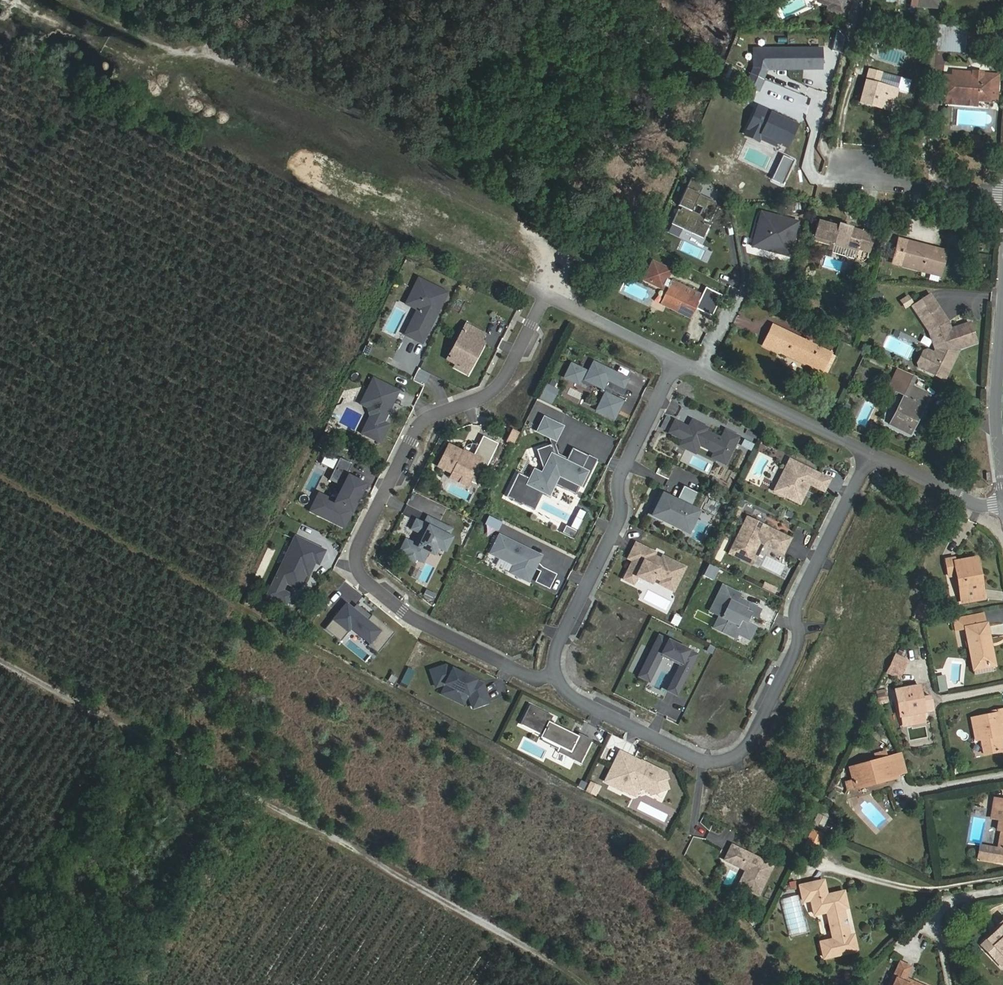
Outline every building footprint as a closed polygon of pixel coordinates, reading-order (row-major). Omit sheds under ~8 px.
[(818,0),(829,4),(827,9),(835,12),(835,14),(843,17),(849,0),(817,0),(818,0)] [(908,6),(916,6),(938,8),(939,0),(909,0),(908,6)] [(937,24),(931,49),(964,52),(966,27),(937,24)] [(842,53),(846,38),(838,29),(833,50),(842,53)] [(868,54),(872,41),(860,37),(855,50),(868,54)] [(822,68),(822,48),(755,48),(754,67),(746,84),(758,90),(768,68),(822,68)] [(859,102),(872,106),(890,111),(897,90),(879,84),(882,73),(869,70),(859,102)] [(966,76),(943,74),(941,98),(978,101),(979,91),(997,92),(998,81),(996,81),(996,79),(982,78),(982,73),(982,72),(973,71),(973,72),(972,77),(966,76)] [(746,84),(751,74),(747,72),(742,81),(746,84)] [(998,81),(998,74),(982,73),(982,78),(996,79),(996,81),(998,81)] [(996,98),(997,92),(979,91),(978,101),(989,102),(996,98)] [(978,108),(978,101),(941,98),(940,104),(978,108)] [(760,134),(777,142),(786,146),(796,125),(757,107),(744,135),(757,141),(758,138),(760,134)] [(775,146),(777,142),(760,134),(758,138),(775,146)] [(979,137),(969,136),(968,147),(978,148),(979,137)] [(793,161),(782,155),(774,173),(785,179),(793,161)] [(785,179),(774,173),(772,178),(783,183),(785,179)] [(677,211),(670,225),(702,241),(708,228),(699,224),(702,219),(709,222),(715,209),(714,204),(698,196),(701,190),(694,181),(690,180),(678,207),(681,209),(679,212),(677,211)] [(795,193),(806,195),(807,188),(795,186),(795,193)] [(759,219),(777,224),(779,216),(761,211),(759,219)] [(790,249),(797,221),(779,216),(777,224),(759,219),(753,238),(759,245),(771,248),(780,246),(790,249)] [(839,229),(818,223),(815,235),(828,239),(828,241),(834,243),(832,250),(842,253),(843,247),(857,250),(857,249),(869,252),(874,233),(864,230),(864,232),(851,228),(851,230),(840,227),(839,229)] [(751,245),(788,255),(790,249),(780,246),(771,248),(759,245),(753,238),(751,245)] [(907,241),(901,266),(939,276),(946,251),(926,246),(907,241)] [(665,289),(671,267),(650,260),(643,283),(665,289)] [(410,295),(422,300),(417,310),(405,335),(422,343),(433,320),(432,317),(434,313),(436,314),(447,293),(418,279),(410,295)] [(672,280),(660,303),(689,318),(694,309),(702,312),(709,299),(672,280)] [(870,293),(869,303),(882,303),(882,293),(870,293)] [(906,308),(914,302),(908,294),(900,300),(906,308)] [(422,300),(410,295),(406,304),(417,310),(422,300)] [(929,295),(912,305),(928,331),(934,350),(933,353),(926,350),(922,352),(916,363),(918,367),(943,379),(958,348),(975,343),(969,323),(949,330),(947,322),(929,295)] [(466,362),(472,365),(483,343),(480,341),(483,334),(466,324),(447,359),(455,364),(454,367),(461,371),(466,362)] [(779,352),(788,357),(789,357),(790,355),(822,371),(830,353),(772,325),(762,345),(778,354),(779,352)] [(367,344),(363,353),(366,355),(371,346),(367,344)] [(467,374),(472,365),(466,362),(461,371),(467,374)] [(565,378),(578,384),(582,376),(586,378),(585,380),(588,381),(602,388),(601,391),(605,393),(597,410),(614,419),(623,401),(609,395),(610,391),(615,383),(624,387),(628,379),(616,373),(615,374),(611,372),(611,371),(594,362),(589,372),(571,364),(565,378)] [(915,377),(897,368),(887,387),(904,396),(890,424),(910,435),(929,396),(911,387),(915,377)] [(582,376),(578,384),(585,388),(588,381),(585,380),(586,378),(582,376)] [(361,433),(381,443),(390,424),(384,422),(393,404),(386,401),(393,387),(373,377),(365,394),(372,397),(367,407),(370,416),(361,433)] [(615,383),(610,391),(622,397),(626,389),(624,387),(615,383)] [(552,404),(559,390),(547,384),(540,398),(552,404)] [(399,391),(393,387),(386,401),(393,404),(399,391)] [(360,404),(367,407),(372,397),(365,394),(360,404)] [(565,426),(544,416),(537,431),(557,441),(565,426)] [(669,432),(683,439),(688,428),(675,421),(669,432)] [(703,426),(692,421),(688,428),(683,439),(698,447),(699,445),(714,452),(712,458),(725,464),(738,437),(725,430),(721,439),(705,431),(702,429),(703,426)] [(755,442),(758,435),(747,430),(744,436),(755,442)] [(470,481),(478,485),(498,443),(483,436),(473,456),(449,444),(438,466),(451,472),(470,481)] [(695,453),(698,447),(683,439),(680,445),(695,453)] [(751,451),(754,445),(744,440),(741,446),(751,451)] [(506,497),(530,508),(535,499),(532,498),(536,489),(543,492),(549,495),(554,484),(565,490),(566,489),(576,493),(587,472),(581,469),(587,457),(571,449),(566,461),(555,457),(551,444),(537,450),(544,469),(542,474),(534,470),(529,480),(517,474),(506,497)] [(311,510),(344,526),(365,484),(346,475),(352,463),(340,457),(329,479),(343,486),(335,502),(319,494),(311,510)] [(830,480),(790,459),(777,484),(788,489),(784,496),(800,504),(810,485),(824,492),(830,480)] [(467,487),(470,481),(451,472),(448,478),(467,487)] [(967,477),(965,481),(973,485),(975,481),(967,477)] [(774,491),(784,496),(788,489),(777,484),(774,491)] [(684,486),(679,495),(694,502),(698,493),(684,486)] [(534,510),(543,492),(536,489),(532,498),(535,499),(530,508),(534,510)] [(647,516),(662,523),(663,521),(652,516),(663,494),(676,501),(677,499),(659,490),(647,516)] [(676,501),(663,494),(652,516),(663,521),(682,531),(693,509),(691,508),(694,502),(679,495),(677,499),(676,501)] [(693,509),(682,531),(688,533),(698,512),(693,509)] [(786,509),(783,516),(792,520),(795,513),(786,509)] [(435,529),(438,522),(427,517),(424,524),(435,529)] [(747,517),(729,554),(741,560),(744,552),(753,557),(760,543),(761,540),(765,542),(764,544),(784,554),(791,539),(747,517)] [(436,546),(444,550),(451,537),(447,535),(451,529),(438,522),(435,529),(424,524),(416,520),(412,528),(420,532),(419,534),(420,536),(417,541),(416,540),(414,544),(406,540),(400,550),(408,554),(407,556),(414,560),(416,557),(423,561),(428,551),(433,553),(436,546)] [(295,536),(267,595),(286,604),(291,594),(281,590),(285,581),(292,584),(298,571),(305,574),(308,576),(313,566),(311,565),(313,561),(315,562),(318,564),(325,550),(295,536)] [(511,573),(528,581),(536,566),(524,560),(529,550),(499,536),(494,548),(501,552),(499,557),(514,565),(511,573)] [(631,565),(624,579),(633,584),(637,576),(651,583),(654,577),(661,581),(660,584),(673,591),(684,568),(662,557),(661,560),(653,556),(654,553),(636,544),(628,559),(633,561),(636,562),(634,567),(631,565)] [(744,552),(741,560),(752,565),(756,558),(753,557),(744,552)] [(976,574),(979,573),(977,557),(954,562),(954,558),(944,560),(947,577),(956,576),(959,593),(967,592),(979,590),(976,574)] [(298,571),(292,584),(299,588),(305,574),(298,571)] [(984,599),(979,573),(976,574),(979,590),(967,592),(969,602),(984,599)] [(763,588),(774,593),(776,588),(765,583),(763,588)] [(723,586),(710,612),(719,617),(728,621),(722,632),(735,638),(737,634),(748,639),(755,627),(745,622),(749,615),(756,618),(760,610),(737,599),(739,595),(723,586)] [(425,591),(422,596),(431,601),(434,595),(425,591)] [(394,632),(372,614),(367,619),(361,614),(363,611),(355,605),(353,607),(346,602),(325,628),(340,641),(350,628),(369,643),(368,645),(377,652),(394,632)] [(930,608),(920,604),(915,614),(925,618),(930,608)] [(965,628),(986,624),(984,613),(950,619),(952,630),(965,628)] [(674,615),(671,624),(678,627),(681,617),(674,615)] [(728,621),(719,617),(714,628),(722,632),(728,621)] [(990,642),(986,624),(965,628),(973,667),(989,664),(985,643),(990,642)] [(680,666),(673,680),(682,684),(696,655),(659,636),(643,667),(653,672),(661,656),(664,655),(679,662),(680,666)] [(994,663),(990,642),(985,643),(989,664),(994,663)] [(905,664),(907,661),(896,655),(894,658),(905,664)] [(905,664),(894,658),(887,672),(899,677),(905,664)] [(466,676),(461,674),(445,666),(430,671),(435,687),(444,684),(444,685),(443,687),(444,687),(465,697),(466,698),(467,696),(468,696),(472,708),(489,703),(482,684),(466,676)] [(404,675),(411,678),(415,670),(408,667),(404,675)] [(639,676),(648,681),(653,672),(643,667),(639,676)] [(411,678),(404,675),(401,681),(408,685),(411,678)] [(936,676),(939,693),(948,691),(945,675),(936,676)] [(668,691),(676,695),(682,684),(673,680),(668,691)] [(899,717),(901,716),(923,712),(933,710),(930,696),(921,697),(919,686),(894,690),(899,717)] [(465,697),(444,687),(441,694),(462,704),(465,697)] [(876,691),(878,703),(888,702),(886,690),(876,691)] [(549,723),(553,716),(530,705),(520,724),(542,735),(541,737),(561,747),(558,753),(580,764),(592,740),(579,733),(577,737),(549,723)] [(1002,729),(1002,726),(1002,721),(1002,709),(992,712),(992,714),(971,718),(975,740),(981,739),(983,755),(1002,751),(1000,736),(999,730),(1002,729)] [(923,712),(901,716),(903,725),(924,721),(923,712)] [(634,759),(620,752),(605,781),(611,784),(610,785),(621,790),(621,789),(629,793),(632,787),(646,782),(649,790),(650,794),(667,788),(664,779),(667,778),(665,773),(642,761),(640,765),(633,761),(634,759)] [(891,757),(849,767),(854,788),(896,778),(891,757)] [(579,785),(584,788),(587,782),(582,779),(579,785)] [(591,781),(586,790),(594,794),(599,786),(591,781)] [(646,782),(632,787),(629,793),(634,795),(649,790),(646,782)] [(667,788),(650,794),(661,798),(667,788)] [(994,799),(990,818),(998,820),(996,830),(1002,831),(998,850),(1002,851),(1002,801),(994,799)] [(818,813),(814,820),(823,825),(827,817),(818,813)] [(759,895),(773,865),(747,852),(746,855),(743,853),(744,851),(731,845),(724,860),(745,870),(752,874),(745,888),(759,895)] [(738,885),(745,888),(752,874),(745,870),(738,885)] [(826,895),(823,880),(799,885),(802,902),(810,901),(813,915),(826,912),(832,939),(819,941),(823,959),(857,951),(853,934),(848,935),(842,909),(847,908),(843,891),(826,895)] [(1002,966),(1002,922),(994,931),(995,932),(999,936),(987,947),(996,956),(993,959),(1001,968),(1002,966)] [(983,943),(987,947),(999,936),(995,932),(983,943)] [(911,966),(899,961),(888,984),(919,984),(905,978),(911,966)]
